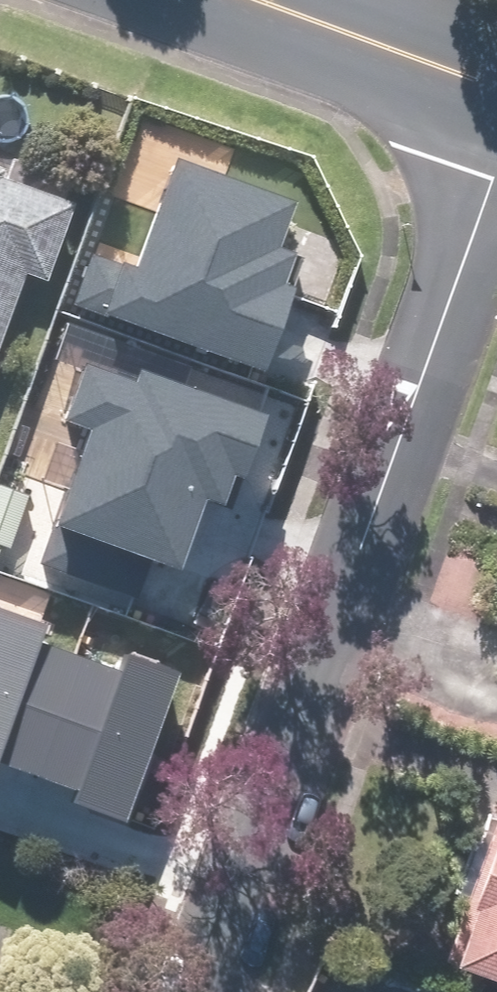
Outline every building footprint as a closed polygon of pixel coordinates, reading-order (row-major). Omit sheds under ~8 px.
[(289,193),(169,148),(128,258),(94,246),(76,294),(251,359),(293,247),(272,239),(289,193)] [(61,278),(92,191),(0,158),(0,378),(35,271),(61,278)] [(86,421),(36,555),(140,593),(155,554),(175,561),(201,493),(224,502),(261,402),(134,355),(129,367),(81,349),(58,410),(86,421)] [(39,774),(79,658),(43,645),(52,621),(0,603),(0,760),(39,774)] [(76,799),(126,815),(175,671),(120,653),(115,667),(79,658),(39,774),(79,791),(76,799)] [(469,955),(496,964),(496,872),(469,955)]
